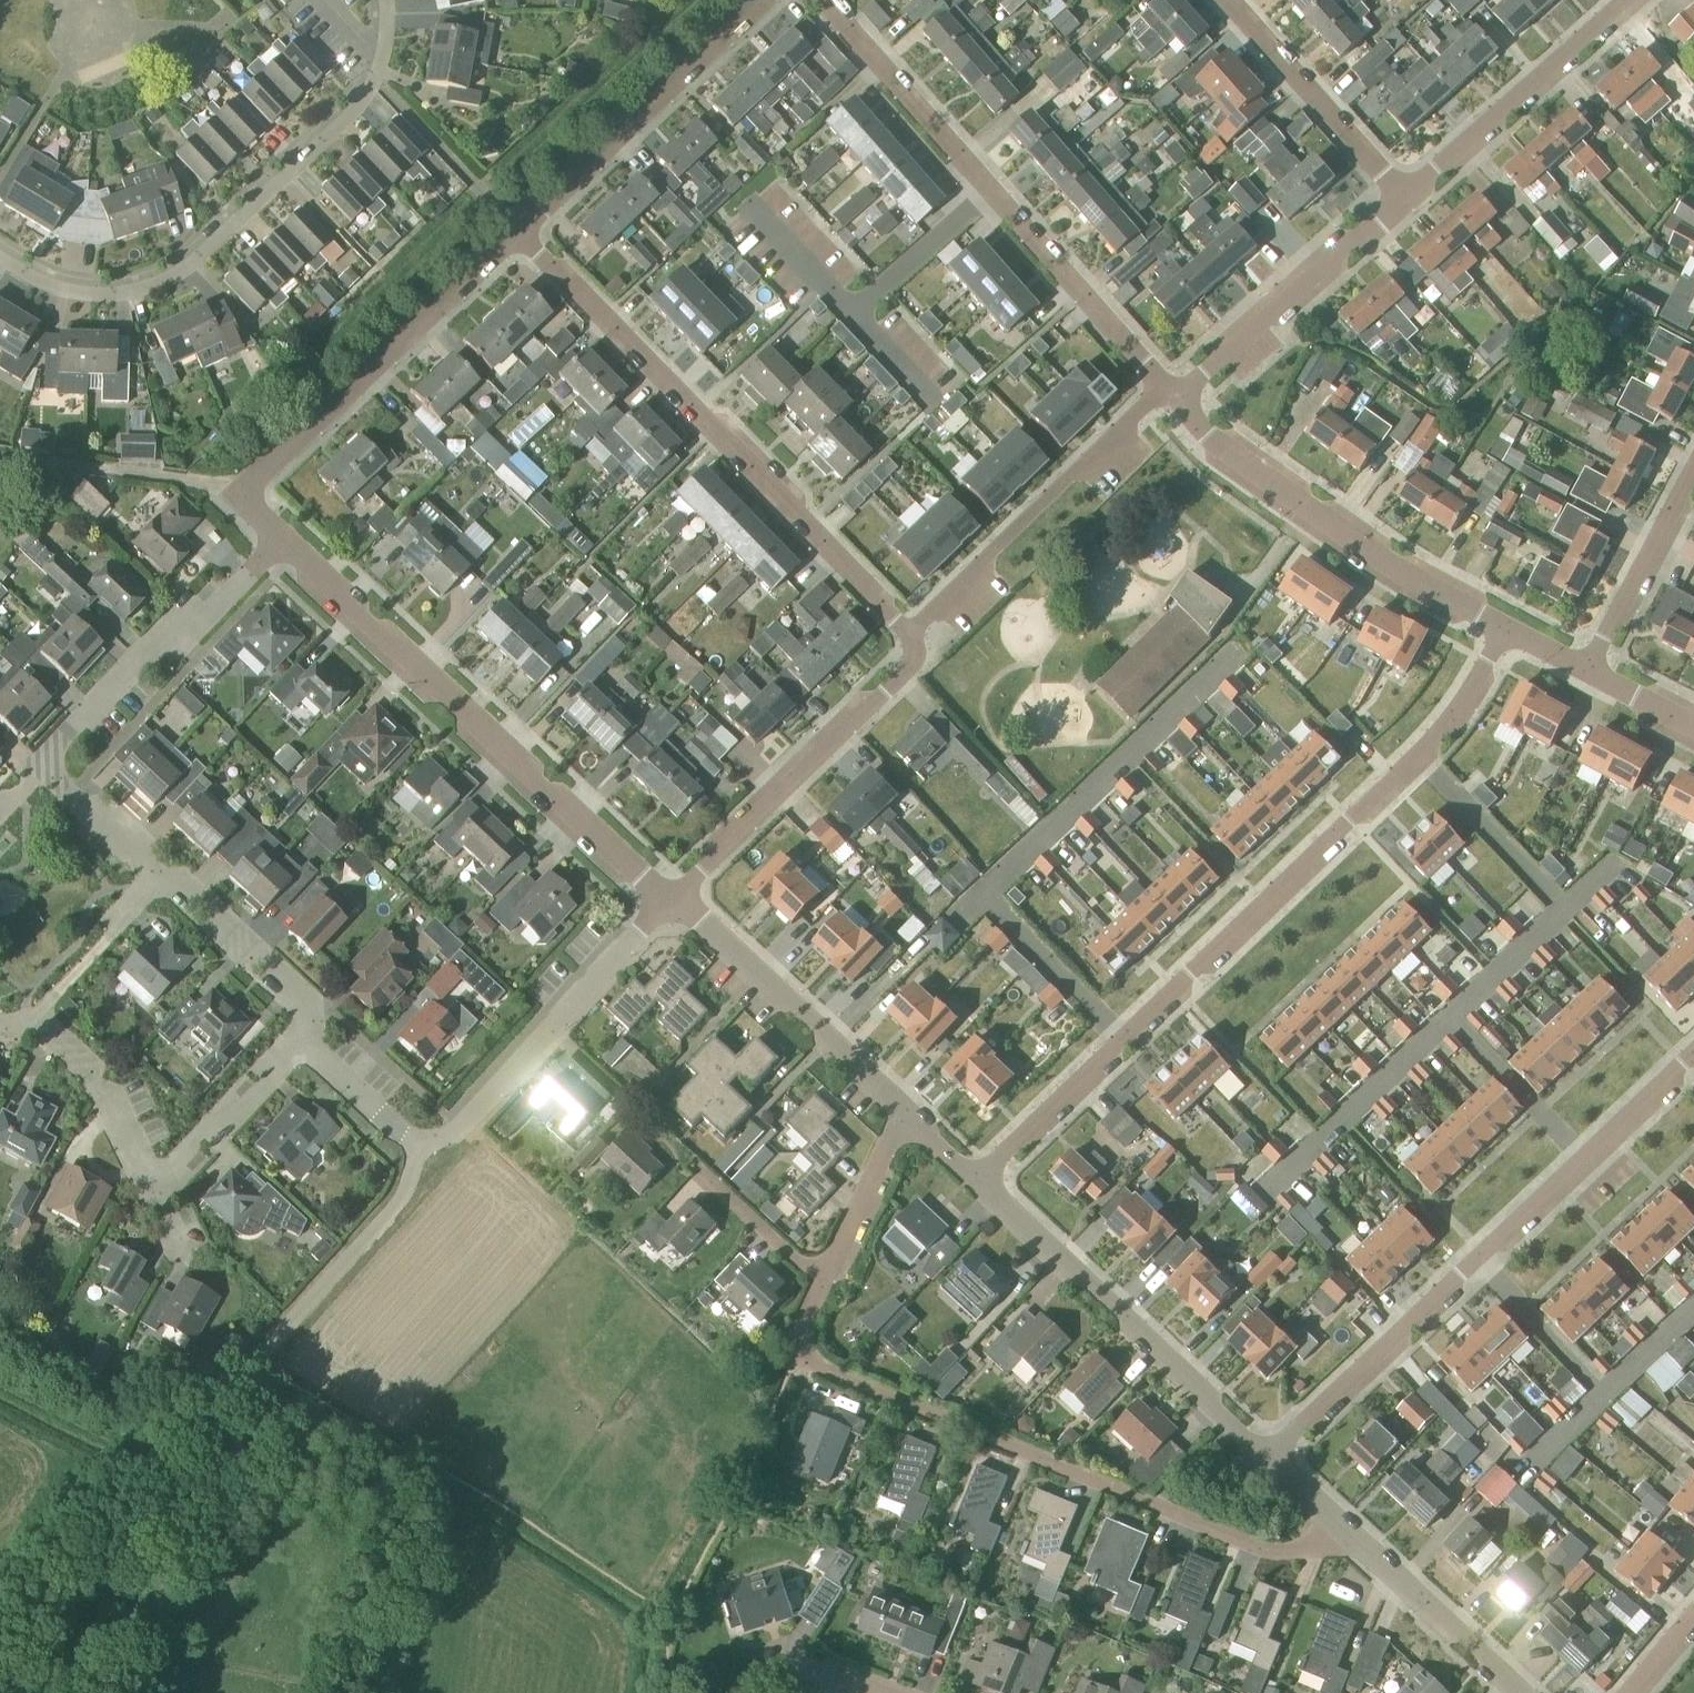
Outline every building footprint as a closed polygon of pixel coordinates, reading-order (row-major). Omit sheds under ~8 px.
[(500,0),(502,12),(516,10),(515,0),(502,0),(500,0)] [(936,7),(930,0),(918,0),(904,12),(915,24),(921,18),(936,7)] [(921,18),(932,30),(926,36),(943,56),(989,16),(982,7),(968,19),(958,8),(966,1),(964,0),(943,0),(937,6),(936,7),(921,18)] [(1028,2),(1026,0),(1007,0),(1000,6),(1011,17),(1028,2)] [(1140,44),(1146,51),(1191,11),(1181,0),(1163,0),(1151,11),(1141,19),(1153,32),(1140,44)] [(1307,20),(1329,1),(1330,0),(1289,0),(1307,20)] [(1364,5),(1363,4),(1368,0),(1350,0),(1348,2),(1346,0),(1336,9),(1329,1),(1307,20),(1324,40),(1364,5)] [(1474,10),(1465,0),(1446,0),(1463,20),(1474,10)] [(1474,10),(1484,0),(1465,0),(1474,10)] [(1537,18),(1521,0),(1502,0),(1506,4),(1494,15),(1515,38),(1537,18)] [(1537,18),(1557,0),(1521,0),(1537,18)] [(264,23),(277,13),(268,3),(255,13),(264,23)] [(1064,15),(1054,4),(1043,14),(1053,25),(1052,25),(1053,26),(1064,15)] [(1364,5),(1324,40),(1341,59),(1363,40),(1354,29),(1371,14),(1364,5)] [(1693,36),(1693,14),(1690,10),(1670,27),(1685,44),(1693,36)] [(1187,51),(1209,31),(1191,11),(1146,51),(1153,59),(1176,39),(1187,51)] [(1064,15),(1053,26),(1066,41),(1081,27),(1067,12),(1064,15)] [(962,78),(994,49),(983,36),(997,25),(989,16),(943,56),(962,78)] [(1498,54),(1477,31),(1469,21),(1456,32),(1450,25),(1440,33),(1435,27),(1434,28),(1475,75),(1498,54)] [(491,40),(494,27),(466,22),(464,35),(436,30),(431,57),(470,64),(470,65),(486,68),(491,40)] [(1092,63),(1125,35),(1116,24),(1083,54),(1092,63)] [(1454,94),(1475,75),(1434,28),(1425,36),(1437,50),(1435,51),(1443,61),(1433,71),(1454,94)] [(821,86),(801,64),(811,54),(790,32),(770,50),(810,92),(824,106),(843,87),(832,75),(821,86)] [(281,56),(311,89),(331,70),(300,38),(287,51),(278,42),(272,47),(280,57),(281,56)] [(1031,48),(1025,41),(1017,48),(1023,55),(1028,50),(1031,48)] [(1375,49),(1386,62),(1395,54),(1385,41),(1379,46),(1375,49)] [(978,96),(1023,55),(1017,48),(1003,59),(994,49),(962,78),(978,96)] [(1362,83),(1386,62),(1375,49),(1351,71),(1362,83)] [(770,50),(750,69),(772,91),(780,100),(790,91),(800,102),(810,92),(770,50)] [(1050,83),(1077,59),(1070,50),(1042,73),(1050,83)] [(1653,108),(1659,116),(1672,104),(1666,96),(1650,79),(1660,70),(1643,50),(1620,71),(1653,108)] [(217,51),(206,62),(215,72),(227,61),(217,51)] [(1169,84),(1193,64),(1182,52),(1159,72),(1169,84)] [(1023,55),(978,96),(996,117),(1020,97),(1009,85),(1019,76),(1031,65),(1023,55)] [(1215,103),(1247,74),(1230,55),(1206,76),(1197,66),(1176,85),(1190,102),(1207,94),(1215,103)] [(291,107),(311,89),(281,56),(280,57),(267,69),(259,60),(252,65),(291,107)] [(465,91),(470,65),(470,64),(431,57),(426,85),(454,90),(451,103),(479,108),(481,94),(465,91)] [(1060,94),(1087,70),(1077,59),(1050,83),(1060,94)] [(1423,61),(1402,80),(1431,114),(1454,94),(1433,71),(1423,61)] [(570,63),(562,77),(576,85),(584,70),(570,63)] [(204,65),(195,73),(203,82),(212,73),(204,65)] [(271,126),(291,107),(252,65),(247,71),(255,80),(241,93),(271,126)] [(762,100),(772,91),(750,69),(731,88),(770,130),(781,120),(762,100)] [(1646,127),(1659,116),(1653,108),(1620,71),(1597,91),(1614,111),(1624,102),(1640,120),(1646,127)] [(1431,114),(1401,79),(1396,73),(1384,85),(1398,102),(1387,112),(1408,135),(1431,114)] [(1247,74),(1215,103),(1223,112),(1214,127),(1228,144),(1250,125),(1241,114),(1264,93),(1247,74)] [(762,138),(770,130),(731,88),(711,106),(732,128),(743,118),(762,138)] [(1159,93),(1150,101),(1160,113),(1169,105),(1159,93)] [(215,118),(245,151),(265,132),(235,100),(221,113),(212,103),(206,109),(215,119),(215,118)] [(852,102),(826,125),(845,145),(871,122),(852,102)] [(1052,134),(1060,128),(1075,114),(1067,106),(1059,113),(1058,112),(1043,124),(1034,114),(1011,134),(1029,155),(1052,134)] [(154,107),(144,116),(150,123),(161,115),(154,107)] [(1574,111),(1551,132),(1569,152),(1576,160),(1585,170),(1595,162),(1587,151),(1589,150),(1581,141),(1592,131),(1574,111)] [(1622,128),(1610,113),(1602,119),(1615,134),(1616,133),(1631,150),(1652,175),(1661,167),(1645,149),(1642,141),(1644,139),(1629,122),(1622,128)] [(1075,114),(1060,128),(1067,136),(1082,123),(1075,114)] [(434,182),(425,172),(416,163),(430,149),(399,117),(379,136),(419,178),(419,177),(428,187),(434,182)] [(226,169),(245,151),(215,118),(215,119),(201,131),(193,122),(187,127),(226,169)] [(676,139),(696,162),(714,144),(694,122),(676,139)] [(871,122),(845,145),(862,165),(888,142),(871,122)] [(10,129),(0,123),(0,147),(10,129)] [(205,188),(226,169),(187,127),(181,133),(189,142),(175,155),(205,188)] [(673,127),(652,142),(659,151),(679,135),(673,127)] [(1260,139),(1273,154),(1286,143),(1273,128),(1260,139)] [(1065,195),(1110,155),(1109,154),(1127,138),(1120,130),(1102,146),(1097,150),(1096,149),(1087,156),(1079,147),(1047,175),(1065,195)] [(1172,136),(1166,130),(1155,139),(1161,146),(1172,136)] [(1545,172),(1569,152),(1551,132),(1528,152),(1545,172)] [(759,172),(771,161),(744,134),(733,145),(759,172)] [(1047,175),(1079,147),(1078,146),(1069,154),(1052,134),(1029,155),(1047,175)] [(413,183),(419,178),(379,136),(360,154),(390,187),(404,174),(413,183)] [(713,180),(696,162),(676,139),(655,158),(662,166),(665,170),(657,178),(672,194),(681,186),(676,180),(684,172),(693,181),(690,183),(699,193),(713,180)] [(1261,165),(1273,154),(1260,139),(1248,150),(1261,165)] [(880,185),(906,162),(888,142),(862,165),(880,185)] [(1177,142),(1164,152),(1176,167),(1188,156),(1177,142)] [(1110,155),(1065,195),(1082,215),(1114,187),(1104,175),(1118,163),(1120,166),(1130,158),(1121,146),(1110,155)] [(28,221),(48,186),(34,177),(38,171),(37,165),(31,162),(36,154),(25,147),(8,175),(18,182),(4,206),(28,221)] [(828,148),(827,149),(812,163),(824,176),(839,162),(840,161),(828,148)] [(1275,157),(1313,200),(1336,180),(1316,158),(1305,168),(1295,157),(1293,159),(1285,148),(1275,157)] [(1562,190),(1553,180),(1545,172),(1528,152),(1504,172),(1522,193),(1536,181),(1548,194),(1552,199),(1562,190)] [(377,199),(390,187),(360,154),(341,172),(380,214),(386,209),(377,199)] [(1288,222),(1313,200),(1275,157),(1263,167),(1274,179),(1278,176),(1286,185),(1269,200),(1288,222)] [(1576,160),(1566,169),(1575,179),(1585,170),(1576,160)] [(897,205),(923,182),(906,162),(880,185),(897,205)] [(808,190),(824,176),(812,163),(796,177),(808,190)] [(127,196),(140,233),(167,224),(163,213),(181,206),(187,201),(180,182),(174,184),(167,165),(122,181),(127,196)] [(1195,202),(1215,185),(1200,168),(1180,186),(1195,202)] [(360,233),(380,214),(341,172),(321,191),(360,233)] [(720,187),(730,198),(742,186),(732,175),(720,187)] [(672,194),(657,178),(646,187),(637,177),(618,194),(638,216),(649,206),(657,215),(674,199),(671,195),(672,194)] [(1099,235),(1145,195),(1154,186),(1147,177),(1124,198),(1114,187),(1082,215),(1099,235)] [(1252,216),(1264,205),(1243,181),(1231,192),(1252,216)] [(444,193),(434,182),(428,187),(438,197),(444,193)] [(923,182),(897,205),(915,226),(941,203),(923,182)] [(85,221),(87,191),(83,183),(69,184),(63,195),(48,186),(28,221),(51,235),(61,218),(85,221)] [(848,202),(859,215),(875,201),(864,188),(848,202)] [(127,196),(111,201),(107,191),(98,194),(88,193),(87,191),(85,221),(107,223),(114,243),(140,233),(127,196)] [(619,234),(638,216),(618,194),(599,213),(619,234)] [(1145,195),(1099,235),(1117,255),(1123,250),(1130,259),(1163,230),(1156,221),(1149,227),(1139,214),(1152,203),(1145,195)] [(1502,242),(1487,224),(1497,215),(1479,195),(1455,215),(1473,236),(1480,244),(1489,254),(1499,245),(1502,242)] [(1688,196),(1674,216),(1693,230),(1693,200),(1688,196)] [(406,239),(422,226),(400,199),(384,212),(406,239)] [(687,233),(699,222),(677,200),(666,210),(687,233)] [(848,202),(831,217),(836,222),(843,229),(859,215),(848,202)] [(441,203),(431,213),(434,217),(436,219),(447,209),(441,203)] [(1568,203),(1560,212),(1576,226),(1584,217),(1568,203)] [(1217,228),(1205,215),(1198,205),(1188,213),(1196,223),(1195,223),(1235,269),(1257,250),(1237,228),(1229,218),(1217,228)] [(302,209),(282,228),(321,269),(327,264),(318,254),(332,241),(302,209)] [(1573,238),(1550,212),(1533,227),(1556,253),(1573,238)] [(599,253),(619,234),(599,213),(579,231),(599,253)] [(881,240),(897,226),(886,213),(869,228),(871,230),(880,239),(881,240)] [(1463,245),(1473,236),(1455,215),(1432,236),(1465,273),(1478,261),(1463,245)] [(824,224),(829,228),(836,222),(831,217),(824,224)] [(1216,286),(1235,269),(1195,223),(1188,230),(1200,244),(1208,254),(1196,264),(1216,286)] [(1680,226),(1669,248),(1693,260),(1693,233),(1680,226)] [(282,228),(262,246),(293,278),(306,266),(315,275),(321,269),(282,228)] [(1607,268),(1621,254),(1600,231),(1585,245),(1607,268)] [(1148,248),(1158,259),(1175,244),(1165,233),(1148,248)] [(1471,280),(1465,273),(1432,236),(1409,256),(1427,277),(1437,268),(1458,291),(1461,295),(1474,283),(1471,280)] [(632,249),(650,269),(657,263),(638,243),(632,249)] [(377,244),(368,253),(376,262),(386,254),(377,244)] [(978,244),(948,270),(967,292),(997,266),(978,244)] [(262,246),(243,264),(282,306),(288,300),(280,291),(293,278),(262,246)] [(727,246),(717,256),(725,264),(735,254),(727,246)] [(1137,277),(1158,259),(1148,248),(1111,281),(1120,292),(1137,277)] [(645,273),(650,269),(632,249),(627,254),(645,273)] [(744,263),(734,273),(741,281),(752,271),(744,263)] [(1216,286),(1196,264),(1185,274),(1175,263),(1168,270),(1177,281),(1197,303),(1216,286)] [(1177,281),(1168,270),(1164,265),(1155,273),(1161,281),(1149,291),(1176,321),(1197,303),(1177,281)] [(997,266),(967,292),(986,313),(1015,287),(997,266)] [(349,268),(338,279),(348,291),(359,280),(349,268)] [(752,271),(741,281),(749,289),(759,279),(752,271)] [(254,315),(266,304),(235,272),(223,283),(235,296),(225,306),(250,332),(261,322),(254,315)] [(681,272),(650,302),(667,320),(699,290),(681,272)] [(1693,287),(1693,274),(1690,282),(1685,279),(1684,282),(1693,287)] [(1386,277),(1363,297),(1405,346),(1409,343),(1419,333),(1395,305),(1404,297),(1386,277)] [(327,312),(341,298),(326,282),(311,296),(327,312)] [(1663,321),(1687,335),(1693,322),(1693,287),(1684,282),(1678,292),(1663,321)] [(1656,320),(1665,303),(1633,285),(1624,302),(1656,320)] [(1015,287),(986,313),(1005,334),(1035,309),(1015,287)] [(506,307),(531,333),(550,315),(525,289),(506,307)] [(699,290),(667,320),(684,338),(715,307),(699,290)] [(1363,297),(1339,317),(1357,338),(1368,350),(1378,341),(1383,346),(1373,355),(1388,366),(1399,356),(1410,368),(1422,358),(1409,343),(1405,346),(1363,297)] [(817,301),(808,309),(817,319),(826,310),(817,301)] [(14,313),(0,304),(0,336),(14,313)] [(495,311),(482,323),(486,327),(485,327),(510,353),(531,333),(506,307),(503,304),(502,305),(505,308),(498,314),(495,311)] [(204,308),(179,320),(196,356),(202,371),(227,359),(240,353),(255,347),(237,324),(229,330),(218,305),(205,310),(204,308)] [(715,307),(684,338),(701,355),(733,325),(715,307)] [(1596,338),(1603,324),(1574,309),(1567,324),(1596,338)] [(927,312),(916,322),(924,330),(934,320),(927,312)] [(0,336),(0,351),(4,354),(0,361),(0,370),(21,383),(36,359),(23,351),(38,327),(14,313),(0,336)] [(171,367),(196,356),(179,320),(154,331),(166,357),(154,363),(165,388),(178,382),(171,367)] [(934,320),(924,330),(932,338),(942,328),(934,320)] [(839,323),(829,332),(838,341),(847,333),(839,323)] [(476,329),(463,342),(466,345),(491,371),(510,353),(485,327),(479,333),(476,329)] [(556,359),(575,341),(563,330),(545,347),(556,359)] [(1662,380),(1688,394),(1693,382),(1693,361),(1688,358),(1693,348),(1659,330),(1646,355),(1669,368),(1662,380)] [(847,333),(838,341),(847,350),(856,342),(847,333)] [(1493,369),(1506,358),(1524,343),(1515,333),(1497,348),(1497,349),(1485,360),(1493,369)] [(87,376),(88,336),(60,335),(60,364),(45,363),(44,391),(57,391),(57,395),(86,396),(86,376),(87,376)] [(115,365),(116,337),(88,336),(87,376),(101,377),(100,404),(114,404),(127,404),(129,366),(115,365)] [(1038,340),(1030,348),(1040,358),(1048,350),(1038,340)] [(943,350),(950,359),(961,349),(954,341),(943,350)] [(856,342),(847,350),(855,360),(864,351),(856,342)] [(752,400),(784,368),(767,350),(740,377),(751,388),(745,393),(752,400)] [(578,397),(605,371),(586,352),(578,359),(570,351),(548,373),(547,374),(547,375),(555,383),(560,378),(578,397)] [(1311,393),(1330,361),(1315,352),(1297,384),(1311,393)] [(1020,356),(1012,364),(1022,374),(1030,366),(1020,356)] [(443,361),(430,373),(458,402),(478,383),(453,357),(446,364),(443,361)] [(871,358),(862,367),(871,376),(880,368),(871,358)] [(1553,367),(1545,376),(1548,379),(1550,376),(1565,386),(1575,370),(1570,366),(1561,360),(1560,360),(1558,359),(1553,367)] [(547,374),(548,373),(536,361),(526,370),(538,383),(547,375),(547,374)] [(1545,376),(1553,367),(1544,361),(1537,371),(1545,376)] [(1012,364),(1004,371),(1014,382),(1022,374),(1012,364)] [(1083,366),(1065,384),(1096,416),(1114,398),(1083,366)] [(782,403),(801,385),(784,368),(752,400),(759,408),(764,402),(775,413),(783,405),(782,403)] [(880,368),(871,376),(879,385),(888,377),(880,368)] [(531,390),(538,383),(526,370),(518,378),(530,391),(531,390)] [(31,393),(37,371),(34,371),(22,390),(31,393)] [(585,415),(573,427),(589,443),(592,439),(619,413),(612,406),(625,392),(605,371),(578,397),(579,397),(573,403),(585,415)] [(792,428),(833,389),(815,371),(801,385),(782,403),(783,405),(791,413),(784,420),(792,428)] [(423,379),(410,391),(413,395),(438,421),(458,402),(430,373),(433,376),(426,382),(423,379)] [(479,409),(512,392),(503,376),(471,393),(479,409)] [(888,377),(879,385),(888,395),(897,386),(888,377)] [(1632,379),(1617,407),(1654,426),(1660,415),(1672,422),(1688,394),(1662,380),(1656,391),(1632,379)] [(1065,384),(1048,401),(1078,432),(1096,416),(1065,384)] [(1333,454),(1349,431),(1336,422),(1346,408),(1356,396),(1343,386),(1332,399),(1307,435),(1333,454)] [(850,407),(838,394),(833,389),(792,428),(800,436),(807,430),(815,438),(816,439),(836,420),(850,407)] [(901,391),(892,399),(901,409),(910,400),(901,391)] [(1518,410),(1526,399),(1516,392),(1508,402),(1518,410)] [(957,393),(949,401),(958,411),(966,403),(957,393)] [(1608,435),(1618,416),(1578,394),(1567,413),(1608,435)] [(949,401),(940,409),(950,419),(958,411),(949,401)] [(1048,401),(1030,418),(1060,450),(1078,432),(1048,401)] [(235,429),(246,420),(235,406),(224,414),(235,429)] [(632,452),(659,426),(640,407),(626,421),(619,413),(592,439),(611,457),(600,467),(608,475),(621,463),(622,464),(633,453),(632,452)] [(1349,431),(1333,454),(1360,473),(1376,450),(1378,451),(1393,430),(1365,410),(1350,432),(1349,431)] [(474,419),(486,432),(496,423),(483,411),(474,419)] [(1403,448),(1421,422),(1408,413),(1390,438),(1403,448)] [(1427,456),(1445,428),(1445,427),(1428,416),(1409,444),(1427,456)] [(931,417),(923,425),(933,435),(941,428),(931,417)] [(477,441),(486,432),(474,419),(465,428),(477,441)] [(1512,449),(1524,424),(1515,419),(1503,436),(1501,440),(1499,439),(1491,456),(1504,462),(1503,464),(1520,473),(1528,458),(1512,449)] [(853,438),(846,431),(836,420),(816,439),(815,438),(807,446),(817,456),(812,462),(819,470),(853,438)] [(446,470),(456,460),(422,425),(411,435),(446,470)] [(632,452),(633,453),(647,467),(632,482),(645,496),(680,462),(672,454),(679,447),(659,426),(632,452)] [(1014,433),(996,450),(1026,482),(1045,465),(1014,433)] [(1656,454),(1621,436),(1615,433),(1607,447),(1622,455),(1615,469),(1641,483),(1656,454)] [(483,464),(499,448),(484,434),(468,450),(475,457),(483,464)] [(155,464),(155,437),(120,437),(120,463),(155,464)] [(853,438),(819,470),(826,477),(832,471),(842,481),(869,455),(853,438)] [(339,458),(373,494),(382,485),(374,476),(385,466),(390,472),(398,463),(381,445),(373,452),(360,439),(339,458)] [(996,450),(979,467),(1009,499),(1026,482),(996,450)] [(1421,460),(1413,473),(1397,497),(1424,515),(1440,491),(1441,491),(1456,467),(1439,455),(1431,467),(1421,460)] [(364,503),(373,494),(339,458),(319,478),(345,504),(356,494),(364,503)] [(887,459),(879,467),(889,477),(897,470),(887,459)] [(498,478),(526,505),(536,495),(542,489),(513,462),(498,478)] [(1481,489),(1495,498),(1513,472),(1498,462),(1480,488),(1481,489)] [(630,473),(622,464),(621,463),(608,475),(618,485),(630,473)] [(879,467),(871,475),(881,485),(889,477),(879,467)] [(979,467),(961,484),(991,516),(1009,499),(979,467)] [(1585,468),(1570,496),(1606,515),(1612,504),(1626,511),(1641,483),(1615,469),(1609,480),(1585,468)] [(1550,470),(1542,485),(1565,497),(1573,482),(1550,470)] [(694,479),(678,495),(697,515),(722,491),(702,471),(694,479)] [(82,513),(97,496),(76,476),(64,475),(53,487),(72,505),(82,513)] [(862,483),(854,491),(863,502),(872,494),(862,483)] [(1440,491),(1424,515),(1452,533),(1468,509),(1476,496),(1463,488),(1455,500),(1441,491),(1440,491)] [(715,534),(740,510),(722,491),(697,515),(715,534)] [(1560,516),(1567,503),(1544,491),(1537,504),(1560,516)] [(1507,518),(1518,497),(1508,492),(1497,513),(1507,518)] [(945,499),(927,517),(958,548),(976,531),(945,499)] [(396,518),(388,526),(400,538),(397,541),(408,551),(402,558),(420,575),(460,534),(441,516),(424,501),(414,512),(419,516),(414,522),(404,513),(398,519),(396,518)] [(474,523),(486,511),(476,502),(465,514),(474,523)] [(197,521),(177,503),(160,521),(159,519),(136,543),(169,574),(191,550),(180,539),(197,521)] [(1567,505),(1553,533),(1574,544),(1568,557),(1594,571),(1609,542),(1595,535),(1602,523),(1567,505)] [(388,526),(396,518),(385,506),(366,524),(377,536),(388,526)] [(734,553),(759,529),(740,510),(715,534),(734,553)] [(673,541),(688,525),(676,513),(661,528),(673,541)] [(927,517),(910,534),(940,565),(958,548),(927,517)] [(1518,549),(1526,536),(1494,518),(1487,530),(1480,544),(1494,551),(1500,539),(1518,549)] [(753,572),(777,548),(759,529),(734,553),(753,572)] [(13,543),(25,555),(36,543),(24,532),(13,543)] [(460,534),(420,575),(443,597),(468,570),(457,559),(471,544),(460,534)] [(910,534),(892,551),(923,583),(940,565),(910,534)] [(538,544),(529,536),(523,542),(522,541),(482,584),(492,593),(532,551),(532,550),(538,544)] [(695,565),(711,549),(700,537),(684,552),(695,565)] [(593,548),(586,542),(575,553),(582,559),(593,548)] [(777,548),(753,572),(772,592),(797,568),(777,548)] [(695,565),(684,552),(669,567),(680,580),(695,565)] [(47,576),(62,590),(65,593),(80,578),(56,555),(53,559),(42,570),(47,576)] [(1579,600),(1594,571),(1568,557),(1561,571),(1542,561),(1529,586),(1559,602),(1564,592),(1579,600)] [(1304,562),(1282,594),(1306,610),(1328,578),(1304,562)] [(111,564),(90,587),(99,598),(124,622),(147,597),(111,564)] [(1172,601),(1178,608),(1099,686),(1130,718),(1210,638),(1233,606),(1222,598),(1224,596),(1216,590),(1215,592),(1189,574),(1165,608),(1167,609),(1172,601)] [(734,603),(750,587),(737,576),(722,591),(734,603)] [(1328,578),(1305,611),(1329,627),(1352,594),(1328,578)] [(10,591),(0,580),(0,601),(10,591)] [(532,615),(547,599),(535,587),(520,604),(532,615)] [(801,621),(813,610),(826,597),(817,588),(792,611),(801,621)] [(618,627),(636,608),(616,589),(598,608),(618,627)] [(1687,624),(1693,610),(1693,609),(1681,602),(1685,596),(1671,589),(1655,620),(1667,626),(1660,641),(1688,656),(1693,646),(1693,628),(1687,624)] [(722,591),(716,596),(707,606),(718,618),(734,603),(722,591)] [(517,666),(580,600),(574,594),(545,626),(542,623),(532,633),(521,623),(497,648),(517,666)] [(70,597),(51,618),(64,630),(57,637),(86,663),(90,667),(105,652),(100,648),(102,645),(97,640),(80,624),(89,615),(86,612),(70,597)] [(558,636),(585,606),(580,600),(517,666),(537,685),(560,661),(552,652),(562,640),(558,636)] [(497,648),(521,623),(501,604),(477,629),(497,648)] [(811,631),(817,625),(822,620),(813,610),(801,621),(811,631)] [(1378,612),(1360,647),(1384,660),(1403,625),(1378,612)] [(297,636),(273,613),(265,613),(251,629),(243,621),(215,650),(228,662),(244,646),(267,668),(275,668),(298,644),(297,636)] [(826,633),(844,652),(847,655),(865,637),(844,616),(834,626),(825,617),(822,620),(817,625),(825,634),(826,633)] [(777,622),(765,633),(775,643),(787,655),(795,663),(787,671),(808,693),(815,686),(819,691),(830,680),(826,676),(828,674),(797,643),(797,644),(777,622)] [(1384,660),(1383,662),(1406,674),(1413,662),(1416,664),(1423,650),(1420,649),(1427,636),(1404,623),(1403,625),(1384,660)] [(651,635),(695,674),(704,664),(660,625),(651,635)] [(21,634),(11,645),(38,671),(47,661),(69,681),(71,678),(76,683),(90,667),(86,663),(57,637),(48,629),(33,646),(21,634)] [(847,655),(844,652),(826,633),(825,634),(815,644),(807,634),(797,643),(828,674),(847,655)] [(592,685),(614,662),(626,649),(614,638),(580,674),(592,685)] [(1268,640),(1258,650),(1266,658),(1276,649),(1268,640)] [(38,671),(11,645),(0,657),(0,658),(12,669),(0,681),(0,687),(34,719),(51,701),(29,681),(38,671)] [(1276,649),(1266,658),(1273,667),(1284,657),(1276,649)] [(308,676),(296,665),(269,694),(281,706),(296,689),(324,714),(329,713),(330,714),(336,707),(340,710),(350,699),(346,696),(350,692),(342,685),(345,682),(334,671),(331,674),(329,672),(325,676),(315,667),(308,676)] [(725,689),(738,676),(730,668),(717,681),(725,689)] [(624,692),(634,681),(628,675),(617,686),(624,692)] [(741,695),(752,705),(773,727),(780,720),(785,725),(797,713),(792,708),(772,687),(762,696),(751,684),(748,687),(740,678),(739,678),(738,676),(725,689),(736,700),(741,695)] [(1233,677),(1227,684),(1238,696),(1245,690),(1233,677)] [(633,701),(644,690),(634,681),(624,692),(633,701)] [(1227,684),(1220,690),(1232,703),(1238,696),(1227,684)] [(0,687),(0,720),(17,737),(20,733),(25,738),(39,723),(34,719),(0,687)] [(565,712),(560,717),(573,730),(578,724),(587,733),(618,699),(610,691),(601,700),(588,687),(565,712)] [(1524,738),(1525,736),(1544,701),(1545,699),(1522,687),(1515,700),(1512,698),(1505,711),(1508,713),(1501,725),(1524,738)] [(183,688),(174,698),(195,718),(204,708),(183,688)] [(647,737),(669,714),(658,704),(642,721),(618,699),(587,733),(610,755),(633,730),(636,727),(647,737)] [(1210,700),(1202,714),(1211,719),(1198,744),(1222,757),(1230,743),(1215,734),(1228,710),(1210,700)] [(1544,701),(1525,736),(1550,749),(1569,714),(1544,701)] [(773,727),(752,705),(743,715),(734,705),(724,714),(754,745),(773,727)] [(407,741),(375,711),(365,721),(355,712),(316,754),(289,783),(306,800),(353,750),(377,773),(407,741)] [(1338,712),(1327,722),(1335,730),(1345,720),(1338,712)] [(669,714),(647,737),(658,748),(680,725),(669,714)] [(715,733),(719,728),(707,716),(696,729),(699,733),(694,738),(695,738),(684,749),(692,757),(715,733)] [(1193,716),(1186,723),(1198,735),(1204,728),(1193,716)] [(1345,720),(1335,730),(1343,738),(1353,728),(1345,720)] [(915,774),(945,746),(923,723),(893,750),(915,774)] [(1186,723),(1179,729),(1191,741),(1198,735),(1186,723)] [(119,774),(114,778),(132,794),(136,790),(137,790),(163,762),(173,750),(165,742),(155,733),(153,735),(144,726),(126,746),(136,755),(124,768),(119,773),(119,774)] [(715,733),(731,749),(737,742),(720,727),(719,728),(715,733)] [(229,730),(220,740),(227,747),(237,736),(229,730)] [(1600,731),(1581,766),(1607,779),(1625,745),(1600,731)] [(720,761),(731,749),(715,733),(692,757),(701,765),(715,778),(726,767),(720,761)] [(1022,797),(999,773),(1000,772),(963,734),(949,748),(985,786),(987,784),(1010,809),(1028,827),(1038,816),(1020,798),(1022,797)] [(1315,734),(1294,754),(1322,783),(1343,763),(1315,734)] [(643,763),(632,775),(653,795),(677,772),(687,762),(665,741),(658,748),(655,751),(643,763)] [(288,775),(302,760),(287,745),(273,761),(288,775)] [(1625,745),(1607,779),(1632,793),(1651,759),(1625,745)] [(182,797),(202,776),(207,770),(197,761),(192,766),(174,749),(163,762),(137,790),(155,807),(172,788),(182,797)] [(1152,754),(1145,761),(1157,773),(1164,766),(1152,754)] [(1294,754),(1273,774),(1301,803),(1322,783),(1294,754)] [(431,831),(459,801),(449,791),(455,785),(428,760),(403,786),(421,802),(411,812),(431,831)] [(677,772),(653,795),(678,818),(701,794),(688,782),(697,772),(687,762),(677,772)] [(888,827),(895,821),(898,818),(888,807),(898,798),(873,771),(853,790),(888,827)] [(1273,774),(1253,793),(1281,822),(1301,803),(1273,774)] [(1664,810),(1689,824),(1693,815),(1693,782),(1682,775),(1664,810)] [(192,842),(218,814),(200,797),(211,785),(202,776),(182,797),(191,807),(174,825),(192,842)] [(1123,782),(1116,789),(1128,801),(1135,794),(1123,782)] [(1483,785),(1473,795),(1480,803),(1491,793),(1483,785)] [(888,827),(853,790),(833,809),(858,836),(868,826),(877,836),(882,832),(899,850),(911,839),(895,821),(888,827)] [(1253,793),(1233,812),(1261,842),(1281,822),(1253,793)] [(1491,793),(1480,803),(1488,811),(1498,801),(1491,793)] [(270,814),(276,807),(265,797),(259,804),(270,814)] [(1133,807),(1120,818),(1129,828),(1142,816),(1133,807)] [(240,846),(259,825),(241,809),(228,823),(218,814),(192,842),(210,859),(231,837),(240,846)] [(475,858),(502,829),(482,810),(462,831),(453,822),(434,842),(444,851),(452,860),(463,848),(475,858)] [(1233,812),(1212,832),(1240,862),(1261,842),(1233,812)] [(1433,813),(1415,830),(1446,863),(1465,846),(1433,813)] [(1090,815),(1083,821),(1095,833),(1101,827),(1090,815)] [(1083,821),(1076,828),(1088,840),(1095,833),(1083,821)] [(235,871),(230,877),(248,894),(274,866),(284,855),(287,852),(278,843),(259,825),(240,846),(250,855),(235,871)] [(1619,854),(1629,834),(1613,825),(1602,845),(1619,854)] [(313,833),(328,851),(337,844),(322,826),(313,833)] [(502,829),(475,858),(485,868),(474,881),(484,889),(493,898),(512,878),(503,869),(522,848),(502,829)] [(1415,830),(1396,848),(1428,881),(1446,863),(1415,830)] [(832,831),(819,842),(826,849),(838,838),(832,831)] [(838,838),(826,849),(833,856),(845,844),(838,838)] [(842,865),(854,854),(845,844),(833,856),(842,865)] [(1090,868),(1098,860),(1090,852),(1082,860),(1090,868)] [(1191,852),(1170,872),(1198,901),(1219,881),(1191,852)] [(1049,853),(1042,860),(1054,872),(1061,865),(1049,853)] [(250,896),(245,902),(257,913),(262,908),(266,911),(272,904),(273,903),(285,890),(294,899),(318,873),(307,863),(300,870),(291,861),(284,855),(274,866),(248,894),(250,896)] [(1551,856),(1540,866),(1548,874),(1558,864),(1551,856)] [(782,857),(751,890),(771,908),(773,906),(800,877),(802,875),(782,857)] [(946,871),(937,880),(942,886),(956,900),(982,876),(966,859),(949,874),(946,871)] [(1076,876),(1086,866),(1080,859),(1070,869),(1076,876)] [(1042,860),(1035,866),(1047,878),(1054,872),(1042,860)] [(1558,864),(1548,874),(1556,882),(1566,872),(1558,864)] [(1655,865),(1648,877),(1657,883),(1665,870),(1655,865)] [(407,867),(399,876),(408,886),(416,876),(407,867)] [(1665,870),(1657,883),(1667,888),(1674,876),(1665,870)] [(1170,872),(1150,891),(1178,921),(1198,901),(1170,872)] [(553,929),(574,907),(564,897),(569,892),(549,874),(523,902),(513,892),(491,915),(510,933),(521,921),(541,939),(537,944),(537,945),(547,944),(557,933),(553,929)] [(800,877),(773,906),(793,925),(820,896),(800,877)] [(54,881),(41,891),(49,903),(62,894),(54,881)] [(337,899),(318,881),(300,901),(311,911),(290,933),(314,956),(346,922),(357,910),(341,895),(337,899)] [(1640,886),(1632,893),(1644,905),(1651,898),(1640,886)] [(1015,889),(1008,895),(1019,906),(1025,900),(1015,889)] [(1607,889),(1600,896),(1611,907),(1617,901),(1607,889)] [(1150,891),(1130,911),(1157,940),(1178,921),(1150,891)] [(890,894),(878,905),(884,912),(897,901),(890,894)] [(1600,896),(1594,902),(1604,913),(1611,907),(1600,896)] [(897,901),(884,912),(891,919),(903,907),(897,901)] [(1405,904),(1384,923),(1412,953),(1432,933),(1405,904)] [(910,906),(894,921),(913,941),(929,926),(910,906)] [(475,922),(481,916),(474,910),(468,916),(475,922)] [(1130,911),(1109,930),(1137,959),(1157,940),(1130,911)] [(487,938),(497,927),(483,913),(473,924),(487,938)] [(841,917),(814,946),(834,964),(861,935),(841,917)] [(1511,918),(1505,924),(1516,936),(1523,930),(1511,918)] [(1384,923),(1363,943),(1391,972),(1412,953),(1384,923)] [(930,938),(944,952),(958,938),(943,924),(930,938)] [(1505,924),(1498,931),(1510,943),(1516,936),(1505,924)] [(446,926),(436,938),(451,951),(461,939),(446,926)] [(1441,965),(1461,945),(1442,926),(1422,946),(1441,965)] [(1109,930),(1088,950),(1116,979),(1137,959),(1109,930)] [(995,931),(983,943),(990,949),(1002,938),(995,931)] [(377,1016),(411,979),(395,964),(407,952),(386,932),(352,969),(364,981),(353,993),(377,1016)] [(834,964),(832,966),(852,985),(870,965),(878,972),(895,954),(879,939),(874,944),(862,933),(861,935),(834,964)] [(1681,945),(1693,958),(1693,933),(1681,945)] [(1002,938),(990,949),(996,956),(1008,944),(1002,938)] [(148,944),(125,969),(126,969),(144,986),(134,996),(147,1009),(156,998),(158,999),(180,975),(179,973),(193,958),(173,940),(159,955),(148,944)] [(1363,943),(1343,962),(1371,992),(1391,972),(1363,943)] [(1663,962),(1693,995),(1693,959),(1681,945),(1663,962)] [(1541,955),(1551,966),(1558,960),(1548,949),(1541,955)] [(1551,966),(1541,955),(1534,961),(1545,972),(1551,966)] [(469,968),(457,956),(449,964),(447,963),(425,988),(441,1003),(463,978),(462,977),(469,968)] [(690,992),(699,983),(675,961),(647,990),(637,979),(609,1008),(632,1031),(660,1003),(670,1012),(661,1021),(684,1043),(712,1014),(690,992)] [(1343,962),(1322,982),(1350,1011),(1371,992),(1343,962)] [(1644,980),(1675,1013),(1688,1000),(1689,1001),(1693,996),(1693,995),(1663,962),(1644,980)] [(1017,983),(1034,998),(1051,980),(1034,965),(1017,983)] [(1448,978),(1441,985),(1453,997),(1459,990),(1448,978)] [(1610,1028),(1629,1010),(1600,980),(1582,998),(1610,1028)] [(1322,982),(1302,1001),(1330,1031),(1350,1011),(1322,982)] [(1512,982),(1505,988),(1515,999),(1522,993),(1512,982)] [(1441,985),(1434,991),(1446,1003),(1453,997),(1441,985)] [(916,987),(889,1016),(909,1034),(936,1005),(916,987)] [(1051,987),(1039,999),(1045,1006),(1057,994),(1051,987)] [(1515,999),(1505,988),(1498,994),(1509,1005),(1515,999)] [(236,1013),(214,992),(199,1008),(187,998),(166,1021),(180,1033),(189,1023),(197,1031),(193,1035),(206,1047),(210,1043),(220,1053),(234,1039),(238,1038),(252,1024),(237,1011),(236,1013)] [(1057,994),(1045,1006),(1052,1012),(1064,1001),(1057,994)] [(1593,1045),(1610,1028),(1582,998),(1564,1015),(1593,1045)] [(70,1018),(79,1009),(69,1000),(61,1010),(70,1018)] [(1302,1001),(1281,1021),(1309,1050),(1330,1031),(1302,1001)] [(477,1023),(456,1003),(445,1015),(433,1004),(401,1038),(427,1062),(452,1035),(459,1043),(477,1023)] [(909,1034),(907,1036),(927,1055),(958,1022),(938,1003),(936,1005),(909,1034)] [(1486,1026),(1476,1015),(1469,1021),(1479,1032),(1486,1026)] [(1575,1061),(1593,1045),(1564,1015),(1547,1031),(1575,1061)] [(1407,1017),(1400,1023),(1412,1035),(1419,1029),(1407,1017)] [(180,1033),(166,1021),(156,1032),(169,1045),(180,1033)] [(1281,1021),(1261,1041),(1288,1070),(1309,1050),(1281,1021)] [(1400,1023),(1393,1030),(1405,1042),(1412,1035),(1400,1023)] [(1557,1078),(1575,1061),(1547,1031),(1529,1048),(1557,1078)] [(1198,1037),(1180,1054),(1211,1087),(1230,1070),(1198,1037)] [(1462,1048),(1452,1037),(1445,1043),(1455,1054),(1462,1048)] [(613,1070),(631,1050),(621,1040),(602,1059),(613,1070)] [(739,1060),(717,1040),(689,1069),(699,1079),(673,1107),(696,1129),(705,1120),(727,1141),(756,1110),(723,1080),(732,1071),(754,1091),(781,1062),(758,1040),(739,1060)] [(975,1040),(945,1073),(965,1092),(966,1090),(994,1061),(995,1059),(975,1040)] [(1557,1078),(1529,1048),(1510,1066),(1539,1096),(1557,1078)] [(1180,1054),(1162,1071),(1194,1104),(1211,1087),(1180,1054)] [(1367,1055),(1360,1062),(1372,1074),(1378,1067),(1367,1055)] [(994,1061),(966,1090),(986,1108),(1013,1079),(994,1061)] [(1360,1062),(1353,1068),(1365,1080),(1372,1074),(1360,1062)] [(587,1091),(558,1063),(546,1076),(553,1083),(534,1102),(550,1118),(545,1123),(567,1145),(585,1127),(580,1123),(599,1103),(603,1108),(614,1097),(597,1081),(587,1091)] [(1422,1064),(1415,1070),(1425,1081),(1432,1075),(1422,1064)] [(1425,1081),(1415,1070),(1408,1076),(1419,1088),(1425,1081)] [(1162,1071),(1144,1089),(1176,1121),(1194,1104),(1162,1071)] [(1504,1129),(1523,1111),(1494,1081),(1476,1099),(1504,1129)] [(810,1144),(831,1126),(840,1116),(817,1094),(789,1124),(810,1144)] [(1326,1094),(1319,1100),(1330,1113),(1338,1106),(1326,1094)] [(57,1110),(30,1096),(18,1119),(5,1112),(0,1121),(0,1144),(3,1146),(5,1155),(18,1161),(20,1160),(26,1158),(42,1167),(56,1140),(44,1134),(57,1110)] [(1386,1097),(1379,1103),(1389,1114),(1396,1108),(1386,1097)] [(1487,1145),(1504,1129),(1476,1099),(1458,1115),(1487,1145)] [(609,1125),(618,1114),(619,1103),(615,1100),(599,1116),(609,1125)] [(1389,1114),(1379,1103),(1372,1109),(1383,1121),(1389,1114)] [(1125,1150),(1144,1132),(1137,1125),(1138,1124),(1120,1106),(1101,1124),(1119,1143),(1125,1150)] [(306,1118),(294,1107),(280,1121),(281,1123),(259,1146),(286,1171),(296,1181),(302,1181),(312,1170),(312,1164),(302,1154),(314,1140),(321,1147),(338,1129),(316,1107),(306,1118)] [(1469,1162),(1487,1145),(1458,1115),(1440,1132),(1469,1162)] [(505,1119),(497,1128),(509,1139),(517,1130),(505,1119)] [(755,1123),(748,1130),(758,1140),(765,1133),(755,1123)] [(1248,1155),(1263,1140),(1248,1125),(1234,1140),(1248,1155)] [(1280,1133),(1293,1150),(1304,1142),(1291,1125),(1280,1133)] [(815,1167),(826,1176),(853,1147),(831,1126),(810,1144),(801,1154),(815,1167)] [(758,1140),(748,1130),(742,1137),(752,1147),(758,1140)] [(1451,1179),(1469,1162),(1440,1132),(1423,1149),(1451,1179)] [(643,1195),(665,1172),(640,1148),(643,1145),(632,1134),(606,1161),(643,1195)] [(587,1173),(610,1149),(598,1137),(565,1172),(571,1178),(581,1167),(587,1173)] [(742,1137),(735,1144),(745,1154),(752,1147),(742,1137)] [(1277,1141),(1270,1147),(1282,1160),(1288,1153),(1277,1141)] [(745,1154),(735,1144),(728,1151),(739,1161),(745,1154)] [(1167,1145),(1142,1173),(1152,1183),(1168,1166),(1165,1163),(1175,1153),(1167,1145)] [(1356,1145),(1344,1153),(1360,1179),(1372,1171),(1356,1145)] [(769,1163),(775,1156),(765,1146),(759,1153),(769,1163)] [(1270,1147),(1263,1154),(1275,1166),(1282,1160),(1270,1147)] [(1451,1179),(1423,1149),(1404,1167),(1433,1197),(1451,1179)] [(728,1151),(722,1158),(732,1168),(739,1161),(728,1151)] [(1326,1152),(1319,1159),(1329,1170),(1336,1163),(1326,1152)] [(769,1163),(759,1153),(752,1160),(762,1170),(769,1163)] [(1097,1200),(1109,1187),(1073,1153),(1052,1175),(1077,1198),(1086,1189),(1097,1200)] [(722,1158),(715,1165),(725,1175),(732,1168),(722,1158)] [(1322,1176),(1329,1170),(1319,1159),(1312,1165),(1322,1176)] [(745,1167),(756,1177),(762,1170),(752,1160),(745,1167)] [(374,1163),(365,1173),(379,1185),(388,1175),(374,1163)] [(739,1174),(749,1184),(756,1177),(745,1167),(739,1174)] [(840,1189),(826,1176),(815,1167),(787,1197),(811,1219),(840,1189)] [(1684,1178),(1689,1184),(1688,1185),(1693,1191),(1693,1168),(1684,1178)] [(97,1213),(104,1200),(98,1197),(104,1186),(73,1169),(51,1208),(82,1225),(91,1209),(97,1213)] [(234,1171),(206,1200),(236,1228),(234,1230),(238,1234),(242,1237),(246,1238),(252,1238),(258,1236),(262,1233),(264,1229),(277,1235),(280,1230),(281,1227),(290,1207),(268,1186),(267,1187),(260,1195),(246,1182),(234,1171)] [(1235,1172),(1217,1173),(1218,1182),(1235,1182),(1235,1172)] [(739,1174),(732,1181),(742,1191),(749,1184),(739,1174)] [(1298,1194),(1312,1204),(1325,1186),(1310,1176),(1298,1194)] [(755,1207),(767,1194),(753,1181),(742,1194),(755,1207)] [(1245,1182),(1234,1196),(1262,1219),(1273,1205),(1245,1182)] [(26,1221),(41,1193),(23,1183),(8,1211),(26,1221)] [(1112,1224),(1109,1227),(1128,1245),(1156,1216),(1164,1207),(1148,1192),(1140,1200),(1137,1198),(1112,1224)] [(1282,1192),(1275,1198),(1286,1209),(1292,1203),(1282,1192)] [(1673,1199),(1667,1194),(1649,1211),(1681,1244),(1693,1231),(1693,1220),(1674,1198),(1673,1199)] [(1329,1208),(1319,1198),(1306,1210),(1299,1203),(1289,1213),(1314,1239),(1324,1229),(1315,1220),(1329,1208)] [(717,1226),(692,1203),(671,1226),(659,1216),(641,1236),(661,1254),(670,1244),(686,1259),(717,1226)] [(944,1247),(939,1242),(946,1234),(915,1205),(898,1224),(902,1227),(890,1241),(912,1262),(925,1249),(932,1255),(923,1273),(931,1281),(960,1250),(950,1241),(944,1247)] [(1403,1210),(1384,1227),(1416,1261),(1422,1256),(1421,1255),(1435,1243),(1403,1210)] [(1663,1261),(1681,1244),(1649,1211),(1631,1228),(1663,1261)] [(1156,1216),(1128,1245),(1147,1263),(1151,1258),(1159,1251),(1170,1261),(1185,1245),(1174,1235),(1175,1234),(1156,1216)] [(24,1256),(41,1226),(27,1219),(11,1249),(24,1256)] [(1384,1227),(1366,1245),(1398,1278),(1399,1277),(1410,1266),(1411,1266),(1416,1261),(1384,1227)] [(1644,1279),(1663,1261),(1631,1228),(1613,1245),(1619,1250),(1618,1251),(1644,1279)] [(315,1234),(322,1241),(330,1249),(335,1244),(319,1229),(315,1234)] [(1366,1245),(1347,1263),(1373,1290),(1374,1289),(1380,1295),(1393,1282),(1394,1283),(1398,1278),(1366,1245)] [(114,1272),(105,1289),(115,1294),(110,1303),(132,1316),(146,1291),(134,1285),(146,1264),(114,1246),(103,1266),(114,1272)] [(1170,1285),(1189,1303),(1223,1268),(1222,1267),(1204,1250),(1170,1285)] [(976,1252),(949,1281),(986,1316),(1013,1287),(998,1273),(995,1276),(985,1267),(988,1264),(976,1252)] [(1260,1291),(1278,1271),(1284,1265),(1271,1254),(1248,1280),(1260,1291)] [(756,1270),(743,1257),(717,1284),(730,1296),(719,1308),(730,1318),(740,1318),(740,1328),(754,1342),(770,1325),(765,1321),(781,1303),(775,1297),(786,1285),(762,1263),(756,1270)] [(1284,1265),(1278,1271),(1286,1278),(1298,1266),(1290,1258),(1284,1265)] [(1603,1265),(1603,1266),(1597,1260),(1579,1277),(1611,1310),(1629,1292),(1603,1265)] [(1228,1261),(1222,1267),(1223,1268),(1189,1303),(1207,1321),(1241,1286),(1229,1274),(1235,1267),(1228,1261)] [(1339,1307),(1356,1290),(1338,1273),(1322,1291),(1339,1307)] [(1593,1327),(1611,1310),(1579,1277),(1561,1294),(1593,1327)] [(159,1294),(143,1323),(158,1331),(162,1323),(196,1342),(221,1298),(186,1279),(173,1302),(159,1294)] [(1686,1298),(1692,1292),(1682,1281),(1675,1287),(1686,1298)] [(1574,1345),(1593,1327),(1561,1294),(1543,1311),(1549,1317),(1548,1318),(1574,1345)] [(706,1310),(714,1302),(707,1296),(700,1304),(706,1310)] [(1255,1299),(1247,1307),(1254,1314),(1262,1306),(1255,1299)] [(1483,1320),(1477,1325),(1509,1359),(1528,1341),(1496,1308),(1483,1321),(1483,1320)] [(899,1357),(910,1346),(903,1340),(919,1322),(905,1309),(878,1338),(899,1357)] [(887,1324),(875,1312),(861,1323),(875,1336),(887,1324)] [(1071,1341),(1043,1315),(1025,1334),(1014,1323),(986,1354),(1009,1376),(1024,1359),(1040,1374),(1071,1341)] [(1249,1362),(1277,1333),(1258,1315),(1231,1345),(1249,1362)] [(1647,1335),(1636,1324),(1629,1330),(1640,1342),(1647,1335)] [(1460,1341),(1459,1342),(1491,1376),(1509,1359),(1477,1325),(1472,1330),(1472,1331),(1461,1342),(1460,1341)] [(1283,1327),(1277,1333),(1249,1362),(1268,1380),(1294,1353),(1304,1362),(1319,1346),(1306,1333),(1298,1334),(1294,1337),(1283,1327)] [(1634,1348),(1640,1342),(1629,1330),(1623,1336),(1634,1348)] [(1693,1361),(1693,1347),(1687,1340),(1669,1356),(1667,1354),(1646,1374),(1654,1381),(1664,1396),(1675,1389),(1686,1377),(1683,1372),(1693,1361)] [(1455,1347),(1442,1360),(1448,1366),(1447,1367),(1472,1394),(1491,1376),(1459,1342),(1454,1347),(1455,1347)] [(933,1390),(960,1360),(948,1349),(932,1367),(925,1361),(914,1372),(933,1390)] [(1095,1422),(1113,1403),(1104,1394),(1120,1376),(1098,1355),(1067,1387),(1089,1407),(1084,1412),(1095,1422)] [(1601,1359),(1594,1366),(1604,1377),(1611,1370),(1601,1359)] [(1693,1398),(1693,1377),(1692,1374),(1679,1387),(1692,1400),(1693,1398)] [(1581,1377),(1563,1392),(1578,1410),(1596,1396),(1581,1377)] [(1636,1427),(1656,1405),(1636,1387),(1616,1409),(1636,1427)] [(845,1394),(841,1405),(864,1414),(868,1403),(845,1394)] [(1435,1415),(1414,1395),(1412,1396),(1397,1411),(1419,1432),(1433,1417),(1435,1415)] [(1569,1409),(1558,1398),(1552,1404),(1563,1415),(1569,1409)] [(1154,1415),(1141,1402),(1116,1429),(1145,1456),(1128,1475),(1153,1487),(1173,1466),(1158,1452),(1179,1431),(1158,1411),(1154,1415)] [(1556,1421),(1563,1415),(1552,1404),(1545,1410),(1556,1421)] [(861,1438),(867,1423),(835,1410),(830,1423),(813,1416),(792,1469),(826,1483),(847,1432),(861,1438)] [(1505,1413),(1497,1420),(1510,1434),(1518,1427),(1505,1413)] [(1622,1423),(1610,1413),(1604,1420),(1616,1430),(1622,1423)] [(1535,1443),(1549,1429),(1534,1414),(1520,1428),(1535,1443)] [(1396,1461),(1405,1451),(1399,1446),(1382,1430),(1371,1419),(1361,1430),(1366,1434),(1347,1454),(1371,1476),(1390,1455),(1396,1461)] [(1615,1430),(1602,1419),(1596,1427),(1609,1438),(1615,1430)] [(1497,1422),(1487,1429),(1501,1447),(1511,1440),(1497,1422)] [(1458,1433),(1468,1443),(1478,1434),(1468,1423),(1458,1433)] [(1452,1461),(1469,1445),(1468,1443),(1458,1433),(1418,1475),(1409,1466),(1385,1492),(1406,1511),(1452,1461)] [(918,1494),(936,1450),(906,1437),(886,1486),(883,1485),(878,1497),(905,1508),(899,1521),(918,1529),(930,1499),(918,1494)] [(1517,1439),(1510,1445),(1520,1456),(1527,1450),(1517,1439)] [(1553,1466),(1569,1480),(1589,1457),(1573,1443),(1553,1466)] [(1449,1488),(1463,1472),(1463,1471),(1479,1454),(1469,1445),(1452,1461),(1406,1511),(1427,1530),(1450,1505),(1439,1495),(1448,1487),(1449,1488)] [(989,1523),(1007,1479),(978,1467),(957,1517),(954,1515),(950,1527),(977,1538),(971,1551),(989,1559),(1001,1528),(989,1523)] [(1542,1511),(1515,1486),(1495,1469),(1477,1490),(1497,1507),(1505,1497),(1532,1523),(1542,1511)] [(1540,1478),(1553,1489),(1560,1482),(1547,1471),(1540,1478)] [(1553,1489),(1540,1478),(1534,1486),(1547,1497),(1553,1489)] [(1687,1488),(1670,1508),(1693,1528),(1693,1494),(1687,1488)] [(1059,1553),(1077,1509),(1047,1497),(1036,1492),(1029,1511),(1040,1515),(1027,1546),(1023,1545),(1018,1556),(1046,1568),(1040,1581),(1042,1581),(1035,1597),(1053,1604),(1059,1589),(1058,1588),(1071,1558),(1059,1553)] [(1542,1511),(1532,1523),(1545,1535),(1556,1523),(1542,1511)] [(1485,1535),(1493,1525),(1483,1516),(1474,1526),(1469,1521),(1445,1548),(1467,1567),(1491,1540),(1485,1535)] [(1129,1618),(1142,1588),(1131,1583),(1149,1539),(1119,1527),(1106,1522),(1085,1575),(1094,1578),(1091,1586),(1118,1597),(1112,1611),(1129,1618)] [(902,1558),(911,1537),(899,1532),(891,1552),(902,1558)] [(1682,1561),(1649,1533),(1632,1553),(1667,1582),(1678,1570),(1676,1568),(1682,1561)] [(1578,1541),(1567,1554),(1568,1555),(1578,1564),(1589,1551),(1578,1541)] [(826,1574),(799,1617),(819,1630),(844,1590),(841,1584),(856,1560),(842,1551),(840,1555),(828,1548),(815,1567),(826,1574)] [(1667,1582),(1632,1553),(1616,1573),(1648,1600),(1654,1593),(1657,1595),(1667,1582)] [(1165,1603),(1160,1615),(1187,1627),(1182,1639),(1170,1666),(1188,1673),(1199,1647),(1211,1617),(1199,1612),(1218,1568),(1188,1555),(1168,1604),(1165,1603)] [(1537,1578),(1522,1563),(1511,1575),(1495,1592),(1497,1594),(1495,1600),(1502,1606),(1507,1603),(1521,1617),(1536,1600),(1543,1607),(1566,1581),(1549,1565),(1537,1578)] [(732,1591),(721,1595),(732,1631),(744,1627),(746,1631),(765,1625),(764,1620),(775,1617),(776,1621),(793,1616),(779,1572),(778,1570),(731,1585),(731,1587),(732,1591)] [(1288,1597),(1259,1584),(1238,1634),(1234,1633),(1229,1644),(1256,1656),(1251,1668),(1252,1669),(1242,1692),(1261,1692),(1281,1646),(1269,1641),(1288,1597)] [(942,1625),(891,1605),(893,1602),(875,1594),(861,1630),(862,1631),(862,1629),(879,1636),(878,1639),(929,1659),(939,1633),(951,1638),(964,1606),(952,1601),(942,1625)] [(1562,1656),(1607,1609),(1607,1608),(1598,1600),(1586,1612),(1584,1610),(1577,1616),(1559,1598),(1541,1617),(1552,1627),(1542,1637),(1562,1656)] [(1607,1608),(1607,1609),(1562,1656),(1583,1675),(1603,1653),(1603,1654),(1614,1643),(1603,1632),(1606,1629),(1617,1617),(1607,1608)] [(1357,1626),(1328,1613),(1307,1663),(1304,1661),(1299,1673),(1324,1684),(1321,1692),(1342,1692),(1345,1686),(1350,1675),(1339,1670),(1357,1626)] [(1053,1653),(1033,1645),(1026,1661),(991,1647),(984,1666),(970,1661),(961,1682),(985,1691),(984,1692),(985,1692),(1019,1692),(1020,1690),(1029,1692),(1037,1692),(1053,1653)] [(1350,1675),(1345,1686),(1359,1692),(1360,1692),(1365,1684),(1374,1688),(1384,1666),(1361,1654),(1350,1675)] [(1198,1658),(1192,1671),(1207,1677),(1212,1664),(1198,1658)] [(1417,1667),(1406,1679),(1411,1684),(1402,1692),(1444,1692),(1417,1667)] [(1143,1689),(1146,1679),(1126,1671),(1118,1692),(1141,1692),(1143,1689)] [(1081,1683),(1077,1692),(1106,1692),(1081,1683)]
